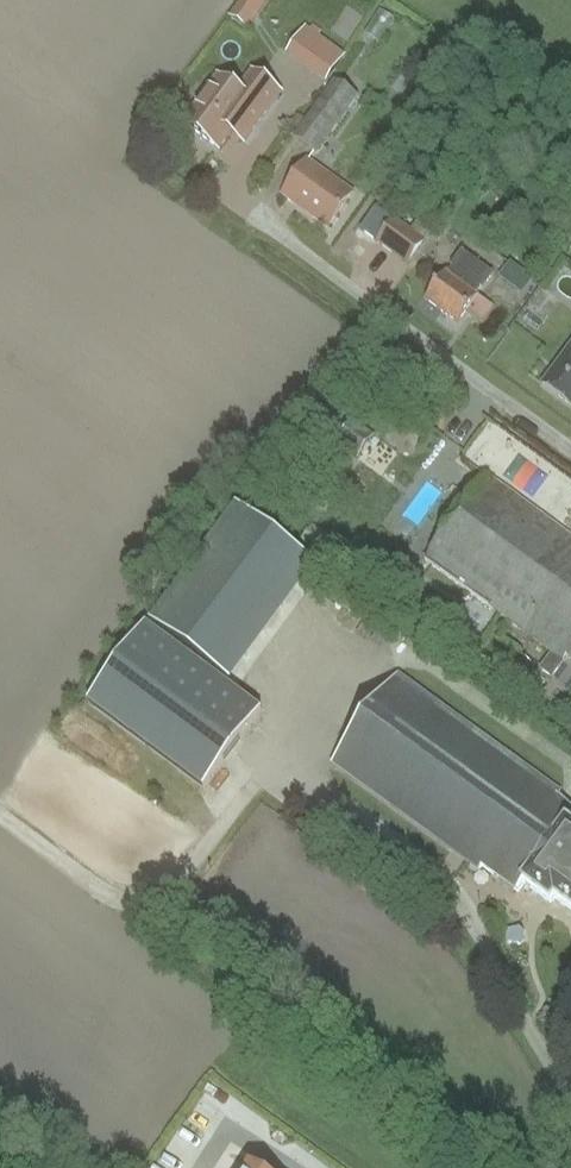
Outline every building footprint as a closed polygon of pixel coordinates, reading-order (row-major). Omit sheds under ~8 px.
[(378,42),(393,19),(380,11),(366,34),(378,42)] [(346,55),(307,27),(287,54),(327,83),(346,55)] [(207,85),(196,101),(198,103),(182,125),(220,153),(233,136),(246,146),(284,94),(251,71),(238,90),(218,75),(209,87),(207,85)] [(318,152),(357,94),(334,78),(294,137),(318,152)] [(330,227),(355,191),(310,160),(285,196),(330,227)] [(396,220),(380,244),(411,266),(435,232),(419,221),(412,232),(396,220)] [(449,271),(429,300),(462,323),(482,294),(481,293),(484,287),(486,289),(497,273),(464,250),(453,265),(455,267),(451,272),(449,271)] [(508,262),(500,279),(527,290),(534,274),(508,262)] [(545,385),(570,404),(570,350),(545,385)] [(336,444),(368,462),(383,436),(351,418),(336,444)] [(484,424),(466,456),(490,469),(500,449),(507,453),(514,440),(484,424)] [(491,473),(427,560),(555,654),(541,673),(551,680),(567,658),(570,661),(570,532),(491,473)] [(152,625),(230,683),(321,560),(243,502),(152,625)] [(89,705),(205,792),(263,714),(147,627),(89,705)] [(536,665),(524,656),(515,668),(527,677),(536,665)] [(558,798),(563,792),(399,674),(333,766),(479,872),(483,866),(520,893),(526,885),(552,904),(556,899),(570,910),(570,807),(558,798)]
